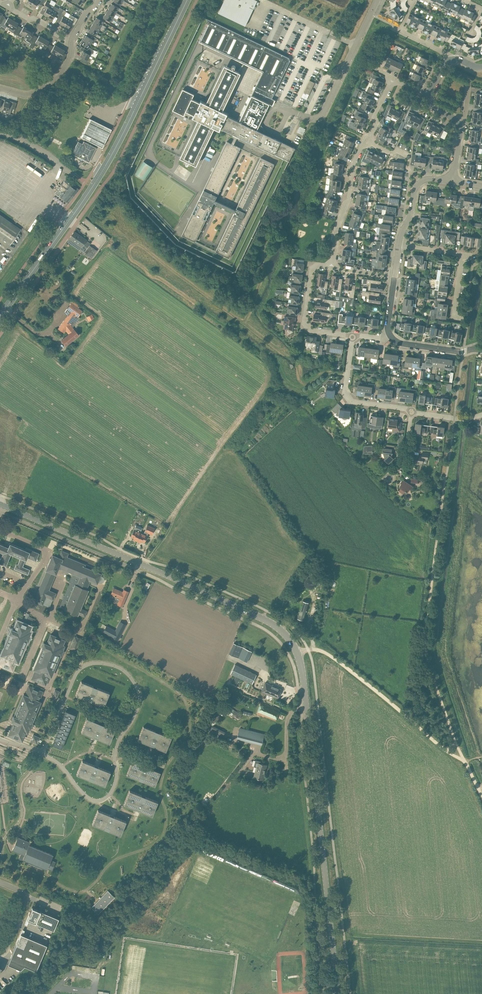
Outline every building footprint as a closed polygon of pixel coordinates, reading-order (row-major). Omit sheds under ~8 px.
[(257,1),(256,0),(225,0),(219,13),(246,26),(257,1)] [(449,2),(446,1),(447,0),(442,0),(438,7),(442,9),(442,10),(445,11),(449,2)] [(48,16),(54,6),(46,1),(43,7),(46,9),(44,14),(48,16)] [(452,14),(456,4),(452,2),(451,3),(449,2),(445,11),(448,12),(452,14)] [(112,3),(109,8),(116,13),(118,10),(122,12),(123,10),(119,8),(112,3)] [(458,17),(462,9),(460,7),(460,6),(456,4),(452,14),(456,16),(455,16),(458,17)] [(399,11),(399,12),(402,11),(400,9),(398,10),(396,8),(396,5),(390,5),(391,10),(390,11),(393,16),(399,11)] [(59,9),(54,6),(48,16),(53,19),(56,14),(59,16),(63,9),(59,7),(59,9)] [(116,13),(109,8),(106,13),(113,17),(115,14),(119,17),(120,15),(116,13)] [(66,11),(63,9),(59,16),(62,18),(59,23),(64,25),(68,18),(64,15),(66,11)] [(465,20),(470,11),(466,9),(465,10),(462,9),(458,17),(461,19),(461,18),(465,20)] [(401,15),(399,12),(399,11),(393,16),(396,20),(397,19),(402,22),(404,16),(401,15)] [(474,13),(470,11),(465,20),(469,22),(469,23),(472,24),(476,15),(473,14),(474,13)] [(117,19),(113,17),(106,13),(103,18),(111,22),(112,19),(116,21),(117,19)] [(412,26),(417,17),(413,15),(410,13),(406,22),(409,23),(408,24),(412,26)] [(70,15),(68,18),(64,25),(68,28),(71,23),(74,25),(78,19),(75,17),(74,17),(70,15)] [(14,19),(11,18),(10,18),(8,17),(6,20),(4,18),(0,24),(0,25),(5,28),(7,26),(9,27),(14,19)] [(96,17),(94,22),(105,29),(106,27),(102,25),(104,22),(96,17)] [(417,27),(420,28),(424,20),(421,18),(421,19),(417,17),(412,26),(416,28),(417,27)] [(212,21),(206,18),(207,21),(208,23),(209,24),(201,41),(202,42),(245,62),(264,71),(255,90),(272,99),(290,61),(289,58),(288,57),(212,21)] [(15,34),(19,28),(17,26),(18,23),(16,22),(17,21),(14,19),(9,27),(11,28),(10,31),(15,34)] [(427,21),(424,20),(420,28),(422,30),(422,31),(426,33),(430,23),(431,21),(427,19),(427,21)] [(105,29),(94,22),(91,27),(98,31),(100,28),(104,30),(105,29)] [(433,35),(437,26),(434,25),(430,23),(426,33),(430,35),(431,34),(433,35)] [(25,36),(29,28),(26,27),(26,28),(24,26),(22,29),(19,28),(15,34),(21,37),(22,35),(25,36)] [(439,39),(444,30),(440,28),(437,26),(433,35),(436,36),(435,37),(439,39)] [(98,31),(91,27),(88,31),(96,36),(99,38),(100,36),(97,34),(98,31)] [(29,28),(25,36),(27,38),(26,40),(31,43),(35,37),(32,35),(34,32),(32,31),(32,30),(29,28)] [(445,28),(444,30),(439,39),(444,41),(444,40),(447,42),(451,33),(448,31),(449,30),(445,28)] [(459,41),(460,38),(461,36),(459,35),(458,37),(451,33),(447,42),(450,43),(450,45),(455,47),(458,40),(459,41)] [(83,40),(90,44),(91,42),(93,44),(97,38),(90,34),(89,37),(86,35),(83,40)] [(38,38),(35,37),(31,43),(29,47),(33,49),(35,45),(36,46),(38,44),(40,45),(45,38),(42,36),(41,37),(39,35),(38,38)] [(48,39),(45,38),(40,45),(42,47),(41,49),(47,52),(50,46),(48,44),(49,41),(47,40),(48,39)] [(463,51),(466,46),(467,44),(464,43),(465,42),(464,41),(464,40),(463,40),(460,38),(459,41),(458,40),(455,47),(460,49),(460,48),(464,50),(463,51)] [(88,47),(90,44),(83,40),(80,45),(83,47),(81,50),(82,50),(90,55),(91,53),(93,54),(93,53),(94,52),(93,51),(93,50),(93,49),(88,47)] [(469,47),(466,46),(463,51),(468,53),(468,55),(474,54),(473,47),(474,47),(474,44),(472,44),(472,47),(469,47)] [(50,46),(47,52),(52,55),(53,53),(56,54),(60,47),(57,45),(57,46),(55,45),(53,47),(50,46)] [(480,45),(477,47),(474,47),(473,47),(474,54),(479,54),(479,53),(481,50),(481,48),(480,45)] [(63,48),(60,47),(56,54),(58,56),(57,58),(62,61),(66,55),(63,53),(65,51),(63,49),(63,48)] [(82,50),(80,53),(81,54),(80,56),(83,58),(81,61),(88,64),(91,59),(88,57),(90,55),(82,50)] [(389,67),(393,59),(384,55),(381,61),(385,63),(384,65),(389,67)] [(394,57),(393,59),(389,67),(394,70),(399,60),(394,57)] [(417,65),(425,68),(426,69),(428,65),(428,64),(427,63),(429,60),(421,57),(419,61),(417,60),(415,64),(417,65)] [(404,62),(399,60),(394,70),(399,72),(404,62)] [(221,128),(236,135),(238,136),(271,152),(280,156),(284,158),(289,161),(295,148),(266,134),(259,126),(270,104),(252,96),(250,100),(239,122),(227,116),(228,113),(220,110),(238,72),(237,72),(235,70),(236,68),(236,67),(235,66),(234,65),(233,65),(232,66),(231,68),(227,66),(209,104),(201,101),(200,103),(192,99),(194,95),(183,89),(173,110),(184,116),(186,111),(194,115),(193,117),(201,121),(183,159),(186,161),(186,163),(185,163),(185,164),(186,164),(186,165),(187,165),(187,166),(188,165),(189,165),(190,163),(194,164),(204,144),(212,127),(220,130),(221,128)] [(414,72),(421,76),(422,77),(424,73),(424,72),(423,71),(425,68),(417,65),(415,69),(413,68),(411,71),(414,72)] [(421,76),(414,72),(411,77),(409,76),(407,79),(419,85),(421,80),(420,79),(419,79),(421,76)] [(373,84),(382,88),(383,86),(382,86),(383,83),(379,81),(380,77),(373,74),(369,82),(373,84)] [(309,80),(301,98),(306,100),(314,82),(309,80)] [(381,91),(382,88),(373,84),(372,87),(370,86),(369,87),(367,91),(372,94),(374,91),(379,93),(380,90),(381,91)] [(364,102),(373,106),(375,104),(373,104),(375,101),(370,99),(371,95),(366,93),(364,97),(364,99),(365,99),(364,102)] [(8,102),(5,101),(2,109),(8,110),(7,113),(10,114),(14,102),(9,100),(8,101),(8,102)] [(372,109),(373,106),(364,102),(363,105),(362,104),(360,105),(358,109),(364,112),(365,109),(370,111),(371,108),(372,109)] [(392,117),(396,109),(393,108),(393,107),(393,106),(389,104),(383,115),(386,117),(388,115),(392,117)] [(479,108),(479,112),(473,111),(472,117),(481,118),(481,109),(479,108)] [(399,111),(396,109),(392,117),(397,119),(396,121),(399,123),(405,112),(400,110),(399,110),(399,111)] [(356,120),(365,124),(366,122),(365,122),(366,119),(361,117),(363,113),(357,111),(355,115),(355,117),(357,117),(356,120)] [(413,124),(417,116),(414,115),(414,114),(414,113),(409,111),(404,122),(412,126),(413,124)] [(420,118),(417,116),(413,124),(418,126),(417,128),(420,130),(425,119),(421,117),(420,117),(420,118)] [(472,117),(472,122),(477,123),(477,126),(481,127),(481,118),(472,117)] [(111,129),(92,119),(84,137),(103,146),(111,129)] [(364,127),(365,124),(356,120),(354,123),(352,121),(350,122),(348,126),(356,130),(358,127),(361,129),(363,126),(364,127)] [(433,133),(436,126),(433,124),(434,124),(433,122),(429,120),(424,132),(427,133),(428,131),(433,133)] [(436,126),(433,133),(437,136),(436,138),(440,139),(445,128),(441,126),(440,126),(439,127),(436,126)] [(379,132),(388,136),(390,132),(392,133),(393,129),(388,127),(386,130),(382,127),(381,128),(379,132)] [(476,127),(476,130),(471,129),(470,135),(481,137),(481,135),(481,128),(476,127)] [(385,141),(388,136),(379,132),(377,136),(378,137),(377,138),(381,140),(380,143),(386,145),(387,142),(385,141)] [(214,203),(215,200),(240,148),(234,145),(238,136),(236,135),(231,144),(227,141),(221,153),(182,235),(196,242),(214,203)] [(343,143),(344,144),(352,147),(354,142),(348,140),(350,136),(346,135),(345,138),(346,138),(343,143)] [(470,135),(469,140),(474,141),(474,144),(481,145),(481,142),(481,137),(470,135)] [(72,154),(89,162),(96,148),(84,142),(82,144),(78,142),(72,154)] [(352,148),(352,147),(344,144),(343,146),(340,145),(339,147),(350,152),(352,148)] [(474,144),(474,147),(468,146),(467,152),(476,153),(479,154),(480,148),(481,149),(481,145),(474,144)] [(205,146),(197,165),(203,167),(212,149),(205,146)] [(350,152),(339,147),(335,156),(338,157),(342,159),(344,156),(348,157),(350,152)] [(369,164),(370,161),(374,153),(375,151),(373,151),(372,152),(369,150),(367,154),(365,153),(361,161),(369,164)] [(419,168),(421,158),(421,153),(416,152),(416,154),(412,154),(411,160),(415,161),(414,166),(417,166),(417,167),(419,168)] [(476,153),(467,152),(467,158),(472,158),(472,161),(478,162),(479,159),(475,159),(476,153)] [(375,163),(379,155),(380,154),(378,153),(377,154),(374,153),(370,161),(375,163)] [(382,157),(379,155),(375,163),(380,166),(380,165),(383,167),(386,161),(383,160),(385,156),(383,155),(382,157)] [(424,158),(421,158),(419,168),(422,168),(422,167),(425,167),(426,162),(429,163),(430,156),(425,156),(424,157),(424,158)] [(435,170),(437,170),(439,159),(439,156),(434,156),(433,157),(430,156),(429,163),(433,163),(432,168),(435,169),(435,170)] [(439,160),(437,170),(439,171),(440,169),(443,170),(444,165),(447,165),(448,159),(445,158),(444,157),(439,156),(439,159),(439,160)] [(30,157),(20,176),(39,186),(49,168),(30,157)] [(236,210),(215,200),(214,203),(235,212),(216,251),(229,258),(274,164),(261,158),(236,210)] [(332,168),(344,170),(345,167),(343,167),(343,164),(338,163),(338,160),(334,159),(333,159),(332,168)] [(153,167),(144,161),(135,175),(144,181),(153,167)] [(393,171),(403,172),(404,172),(404,169),(403,169),(404,163),(390,161),(389,165),(394,165),(393,171)] [(477,171),(478,162),(472,161),(471,164),(466,164),(465,169),(477,171)] [(344,172),(344,170),(332,168),(330,176),(336,177),(336,174),(342,175),(342,172),(344,172)] [(476,179),(477,171),(465,169),(464,175),(470,175),(469,178),(476,179)] [(392,180),(402,181),(403,178),(402,178),(403,172),(393,171),(389,170),(388,173),(388,174),(392,174),(392,180)] [(359,182),(368,183),(369,178),(371,178),(371,174),(366,174),(365,173),(364,177),(360,176),(359,177),(359,182)] [(335,180),(336,177),(330,176),(329,185),(342,187),(342,184),(341,184),(341,181),(335,180)] [(52,179),(46,187),(54,193),(60,185),(52,179)] [(402,181),(392,180),(387,179),(387,183),(391,183),(390,189),(400,190),(401,190),(402,187),(401,186),(402,181)] [(72,187),(69,185),(64,181),(55,193),(67,202),(72,194),(76,190),(72,187)] [(371,183),(368,183),(359,182),(358,186),(359,186),(358,187),(363,188),(363,191),(369,192),(370,188),(371,183)] [(341,189),(342,187),(329,185),(328,190),(328,194),(333,195),(334,191),(340,192),(340,189),(341,189)] [(389,197),(399,199),(400,199),(400,195),(400,190),(390,189),(386,188),(386,192),(390,192),(389,197)] [(369,196),(369,192),(363,191),(363,194),(358,194),(357,195),(356,199),(366,200),(366,195),(369,196)] [(431,200),(432,191),(426,191),(426,196),(421,195),(420,202),(427,203),(427,200),(431,200)] [(440,205),(441,198),(437,197),(437,192),(432,191),(431,200),(434,201),(434,204),(440,205)] [(325,203),(337,207),(338,205),(336,204),(337,201),(332,199),(333,195),(328,194),(325,193),(324,197),(327,198),(325,203)] [(450,203),(452,194),(446,194),(445,198),(441,198),(440,205),(446,206),(447,203),(450,203)] [(452,194),(450,203),(454,204),(453,207),(460,208),(461,201),(456,200),(457,195),(452,194)] [(468,209),(470,197),(465,196),(464,198),(461,198),(461,201),(460,208),(468,209)] [(399,199),(389,197),(385,197),(384,200),(389,201),(388,206),(396,207),(399,208),(399,204),(398,204),(399,199)] [(475,198),(473,210),(474,210),(474,207),(479,207),(479,210),(481,211),(481,203),(480,202),(481,198),(475,198)] [(369,201),(366,200),(356,199),(356,204),(356,205),(361,205),(361,209),(367,210),(367,206),(368,205),(369,201)] [(336,209),(337,207),(325,203),(322,211),(327,212),(328,210),(334,212),(335,209),(336,209)] [(385,215),(393,216),(396,217),(396,213),(396,207),(388,206),(382,206),(382,209),(386,210),(385,215)] [(32,221),(35,211),(27,209),(26,212),(25,211),(22,221),(30,223),(30,221),(32,221)] [(351,218),(362,222),(365,214),(362,212),(361,215),(353,213),(351,218)] [(382,224),(391,225),(393,225),(393,222),(393,216),(385,215),(379,214),(379,218),(383,218),(382,224)] [(10,244),(21,229),(0,215),(0,237),(10,244)] [(362,222),(351,218),(349,223),(350,224),(348,229),(357,231),(358,231),(362,222)] [(379,233),(387,234),(390,234),(391,230),(390,230),(391,225),(382,224),(376,223),(376,227),(380,227),(379,233)] [(345,238),(354,239),(354,236),(356,236),(357,231),(348,229),(348,230),(348,233),(346,232),(345,238)] [(449,243),(450,234),(451,231),(441,229),(440,237),(444,237),(444,242),(449,243)] [(86,240),(78,234),(74,231),(69,239),(73,241),(81,247),(80,249),(84,252),(89,245),(91,243),(86,240)] [(451,231),(450,234),(449,243),(455,244),(455,239),(459,240),(460,232),(451,231)] [(387,234),(379,233),(378,239),(381,239),(381,242),(389,243),(390,237),(386,237),(387,234)] [(427,234),(418,233),(418,239),(423,239),(422,244),(428,245),(429,240),(427,240),(427,234)] [(470,246),(471,237),(462,235),(460,244),(464,244),(464,243),(465,243),(465,245),(470,246)] [(481,238),(471,237),(470,246),(475,247),(476,245),(477,245),(477,246),(480,246),(481,238)] [(347,247),(356,248),(357,244),(356,242),(356,239),(354,239),(345,238),(344,243),(347,244),(347,247)] [(388,249),(389,243),(381,242),(377,241),(376,245),(375,246),(372,246),(372,250),(377,250),(385,251),(385,248),(388,249)] [(89,245),(84,252),(85,252),(92,257),(93,258),(97,251),(89,245)] [(356,251),(356,248),(347,247),(347,250),(343,249),(343,255),(351,256),(352,251),(356,251)] [(384,254),(385,251),(377,250),(376,256),(379,257),(378,259),(386,261),(387,255),(384,254)] [(413,263),(417,264),(418,255),(413,254),(412,259),(408,258),(407,266),(413,267),(413,263)] [(351,259),(351,256),(343,255),(342,260),(345,261),(344,264),(354,265),(355,260),(351,259)] [(423,256),(418,255),(417,264),(420,264),(420,268),(426,269),(427,261),(423,260),(423,256)] [(296,270),(302,271),(303,271),(304,264),(298,263),(299,259),(295,259),(294,266),(296,266),(296,270)] [(386,266),(386,261),(378,259),(372,259),(372,264),(375,264),(374,268),(382,269),(382,266),(386,266)] [(442,263),(441,270),(450,271),(451,266),(449,266),(449,264),(450,264),(450,261),(437,259),(437,263),(442,263)] [(289,280),(292,281),(300,282),(302,282),(303,275),(302,274),(302,271),(296,270),(293,270),(292,276),(289,276),(289,280)] [(450,271),(441,270),(440,280),(448,281),(448,278),(447,278),(448,276),(449,276),(450,271)] [(327,294),(328,286),(328,282),(325,282),(326,274),(319,273),(317,285),(320,285),(320,287),(322,288),(322,293),(327,294)] [(333,275),(332,280),(331,287),(334,287),(334,289),(336,290),(335,295),(340,296),(342,284),(338,284),(340,276),(333,275)] [(407,278),(406,285),(415,287),(415,284),(419,284),(420,277),(414,276),(414,279),(407,278)] [(346,277),(346,282),(345,289),(348,289),(348,291),(350,291),(349,297),(354,298),(355,286),(352,286),(353,278),(346,277)] [(376,280),(365,279),(362,278),(362,282),(363,284),(364,283),(369,284),(369,286),(369,289),(370,290),(382,291),(383,285),(375,284),(376,280)] [(448,281),(440,280),(438,290),(447,291),(448,286),(446,286),(447,284),(448,281)] [(300,282),(292,281),(291,288),(290,291),(299,293),(300,293),(301,285),(300,285),(300,282)] [(415,287),(406,285),(405,292),(412,293),(412,296),(417,297),(418,290),(415,290),(415,287)] [(374,292),(362,291),(360,290),(359,295),(367,296),(367,298),(369,299),(369,302),(380,303),(381,297),(374,295),(374,292)] [(447,296),(447,291),(438,290),(437,300),(441,300),(445,301),(445,297),(445,296),(447,296)] [(299,293),(290,291),(289,302),(298,304),(300,296),(298,296),(299,293)] [(417,299),(417,297),(412,296),(411,299),(404,298),(403,305),(412,306),(413,303),(416,304),(417,299)] [(339,301),(328,299),(324,299),(323,302),(316,301),(315,308),(327,309),(327,306),(329,307),(329,304),(335,305),(335,303),(339,304),(339,301)] [(73,300),(71,304),(64,313),(68,315),(58,328),(64,333),(66,331),(68,334),(61,340),(66,346),(79,335),(73,327),(80,318),(78,316),(82,311),(78,308),(80,305),(73,300)] [(438,310),(447,311),(448,304),(441,303),(441,300),(437,300),(436,300),(435,306),(438,307),(438,310)] [(298,304),(289,302),(287,313),(297,315),(298,307),(297,307),(297,304),(298,304)] [(412,306),(403,305),(402,312),(409,313),(409,316),(412,316),(414,317),(415,310),(412,309),(412,306)] [(447,311),(438,310),(437,313),(434,312),(434,316),(432,316),(431,319),(438,320),(439,317),(446,318),(447,311)] [(333,313),(326,312),(322,312),(322,315),(314,314),(313,321),(325,323),(325,319),(328,320),(328,317),(333,318),(333,316),(337,317),(337,314),(333,314),(333,313)] [(343,314),(339,314),(338,322),(345,323),(351,324),(352,317),(352,316),(346,315),(346,316),(343,316),(343,314)] [(377,327),(378,319),(372,318),(372,319),(367,318),(368,314),(365,314),(365,317),(364,325),(371,326),(377,327)] [(294,325),(295,322),(295,317),(285,316),(284,324),(285,324),(285,328),(288,329),(288,332),(289,332),(290,333),(291,332),(292,332),(292,330),(293,325),(294,325)] [(358,325),(364,325),(365,317),(359,317),(352,317),(351,324),(352,324),(358,324),(358,325)] [(410,331),(411,324),(411,323),(407,323),(408,320),(402,319),(400,329),(404,330),(410,331)] [(424,326),(418,324),(417,325),(411,324),(410,331),(416,332),(423,333),(424,326)] [(430,328),(424,326),(423,333),(429,334),(429,335),(435,336),(437,329),(437,328),(430,327),(430,328)] [(448,338),(449,331),(450,330),(443,329),(443,330),(437,329),(435,336),(442,337),(448,338)] [(456,333),(449,331),(448,338),(454,339),(454,340),(461,341),(462,333),(456,332),(456,333)] [(316,337),(307,336),(306,345),(313,346),(312,351),(318,352),(320,341),(316,340),(316,337)] [(327,344),(326,349),(326,352),(334,353),(334,351),(342,352),(343,344),(331,343),(331,345),(327,344)] [(372,348),(371,358),(377,359),(377,364),(380,365),(380,360),(377,359),(379,349),(372,348)] [(380,360),(380,365),(387,366),(387,362),(390,363),(391,354),(384,353),(383,360),(380,360)] [(391,354),(390,363),(393,363),(393,367),(399,368),(400,362),(397,362),(398,355),(391,354)] [(412,366),(413,357),(406,356),(405,363),(402,363),(401,368),(408,369),(409,366),(412,366)] [(420,358),(413,357),(412,366),(415,366),(414,370),(421,371),(422,365),(419,365),(420,358)] [(334,384),(333,384),(333,382),(336,380),(329,379),(323,385),(326,388),(327,388),(327,389),(326,389),(325,396),(334,398),(334,396),(336,395),(335,393),(335,390),(333,390),(334,384)] [(357,394),(364,395),(365,386),(362,385),(362,382),(356,381),(355,387),(358,387),(357,394)] [(368,386),(365,386),(364,395),(371,396),(372,389),(375,389),(375,384),(369,383),(368,386)] [(378,397),(384,398),(386,389),(383,388),(383,385),(376,384),(376,389),(379,390),(378,397)] [(386,389),(384,398),(391,399),(392,392),(395,392),(396,387),(389,386),(389,389),(386,389)] [(405,400),(406,392),(407,388),(397,387),(396,392),(399,393),(398,400),(405,400)] [(410,392),(406,392),(405,400),(412,401),(413,395),(416,395),(417,390),(410,389),(410,392)] [(420,394),(419,397),(419,402),(425,403),(432,404),(432,397),(426,396),(426,395),(420,394)] [(448,398),(443,398),(442,397),(441,398),(435,397),(434,404),(441,405),(447,406),(449,406),(450,399),(448,399),(448,398)] [(351,410),(344,409),(338,403),(332,409),(336,413),(337,412),(339,415),(339,417),(350,418),(351,410)] [(364,413),(356,412),(355,423),(354,427),(362,428),(362,427),(365,428),(366,417),(363,417),(364,413)] [(371,415),(371,416),(370,423),(368,423),(367,426),(370,427),(372,428),(375,428),(379,429),(381,428),(382,428),(384,417),(371,415)] [(401,422),(397,422),(398,420),(389,418),(388,428),(393,428),(392,430),(400,431),(401,422)] [(427,433),(428,430),(429,425),(422,424),(416,423),(415,431),(415,433),(421,434),(421,431),(425,432),(427,433)] [(431,426),(431,430),(430,432),(437,433),(436,434),(443,435),(444,427),(438,426),(431,426)] [(373,453),(372,445),(364,446),(363,454),(373,453)] [(392,449),(387,448),(384,448),(384,452),(383,452),(385,458),(384,459),(388,463),(394,458),(391,456),(392,453),(392,449)] [(429,453),(427,453),(422,452),(422,456),(414,455),(413,462),(416,463),(416,464),(419,464),(420,464),(423,464),(423,459),(428,460),(429,453)] [(413,486),(407,482),(402,479),(400,482),(401,483),(399,486),(401,488),(401,489),(400,488),(399,491),(403,494),(405,491),(407,492),(410,489),(411,489),(413,486)] [(133,531),(131,536),(134,537),(133,539),(137,541),(140,533),(142,528),(136,525),(135,527),(133,531)] [(140,533),(137,541),(140,542),(141,541),(141,540),(143,541),(144,542),(147,536),(148,533),(152,535),(155,528),(147,525),(144,534),(140,533)] [(3,553),(0,561),(0,562),(5,565),(10,553),(21,557),(18,565),(16,564),(14,568),(27,574),(29,570),(22,567),(25,559),(26,557),(36,561),(39,554),(27,549),(26,551),(9,544),(8,548),(0,544),(0,551),(3,553)] [(52,555),(50,559),(46,569),(47,570),(36,595),(38,596),(36,601),(49,607),(52,599),(55,593),(48,590),(55,573),(58,567),(73,573),(69,582),(69,583),(59,607),(64,609),(64,610),(78,616),(79,614),(85,617),(87,611),(81,608),(89,590),(86,589),(90,580),(97,583),(98,581),(100,582),(101,582),(102,582),(103,581),(104,579),(103,578),(102,577),(100,576),(101,574),(84,567),(85,565),(66,557),(68,553),(61,551),(59,557),(52,555)] [(321,578),(313,570),(311,572),(313,575),(312,576),(318,582),(321,578)] [(312,578),(308,578),(305,580),(305,585),(307,588),(312,589),(315,586),(316,582),(312,578)] [(145,593),(150,584),(147,582),(142,591),(145,593)] [(117,604),(122,606),(128,591),(124,590),(122,593),(120,592),(120,591),(114,588),(111,594),(118,597),(119,595),(121,596),(117,604)] [(303,601),(299,613),(297,618),(304,620),(305,615),(309,603),(303,601)] [(0,661),(0,665),(12,671),(16,661),(18,662),(27,641),(28,641),(30,636),(29,636),(31,632),(29,631),(31,626),(17,620),(13,629),(11,628),(9,633),(10,634),(1,655),(2,656),(0,661)] [(106,626),(103,632),(118,640),(123,630),(117,627),(115,631),(106,626)] [(36,670),(32,679),(45,684),(49,675),(51,676),(60,655),(61,655),(63,650),(62,650),(64,645),(62,645),(64,640),(50,634),(47,643),(44,642),(42,647),(43,648),(34,669),(36,670)] [(81,639),(75,636),(70,648),(76,651),(81,639)] [(247,662),(252,651),(234,643),(229,653),(247,662)] [(231,674),(252,684),(257,674),(235,664),(231,674)] [(81,681),(75,695),(103,706),(109,692),(81,681)] [(278,698),(282,689),(265,682),(262,692),(278,698)] [(14,722),(8,735),(22,740),(25,732),(27,732),(29,728),(30,728),(32,723),(31,723),(40,702),(38,701),(42,692),(29,686),(25,695),(23,695),(14,716),(13,715),(11,720),(14,722)] [(263,715),(276,720),(280,709),(261,702),(257,713),(263,715)] [(229,707),(221,703),(218,708),(227,712),(229,707)] [(242,714),(234,710),(232,715),(240,719),(242,714)] [(53,743),(52,744),(62,748),(62,746),(63,744),(64,744),(63,743),(64,741),(65,739),(66,737),(67,735),(68,732),(69,731),(68,731),(69,728),(70,727),(70,726),(71,724),(72,723),(72,722),(72,720),(73,719),(73,718),(74,716),(75,715),(65,711),(66,712),(65,713),(64,715),(64,716),(64,717),(62,719),(62,720),(62,721),(60,723),(61,725),(60,726),(59,727),(59,729),(59,730),(57,732),(57,733),(57,734),(56,736),(56,737),(55,738),(54,740),(54,742),(53,743)] [(87,718),(81,732),(109,743),(115,729),(87,718)] [(157,728),(145,723),(140,737),(168,749),(174,735),(162,730),(160,733),(158,732),(157,734),(155,733),(157,728)] [(223,736),(225,730),(211,726),(209,732),(223,736)] [(264,734),(239,727),(236,739),(261,745),(264,734)] [(37,744),(39,737),(33,735),(31,741),(37,744)] [(93,765),(82,760),(76,774),(104,786),(110,772),(98,767),(96,770),(94,769),(93,771),(91,770),(93,765)] [(256,760),(254,766),(257,767),(254,777),(258,778),(263,779),(264,773),(266,765),(267,765),(261,763),(262,762),(256,760)] [(144,766),(132,761),(126,775),(155,786),(160,773),(148,768),(147,771),(145,770),(144,772),(142,771),(144,766)] [(129,790),(124,804),(152,815),(157,801),(129,790)] [(110,815),(98,810),(92,824),(120,835),(126,821),(114,817),(113,820),(111,819),(110,821),(108,820),(110,815)] [(30,842),(18,837),(12,850),(21,853),(20,857),(19,858),(20,859),(22,859),(23,859),(47,868),(52,870),(55,862),(50,860),(52,855),(29,845),(30,842)] [(114,897),(108,891),(91,907),(98,914),(114,897)] [(32,907),(29,914),(27,919),(53,930),(59,918),(32,907)] [(12,953),(8,964),(21,969),(24,965),(36,970),(47,945),(21,934),(18,939),(12,953)]
